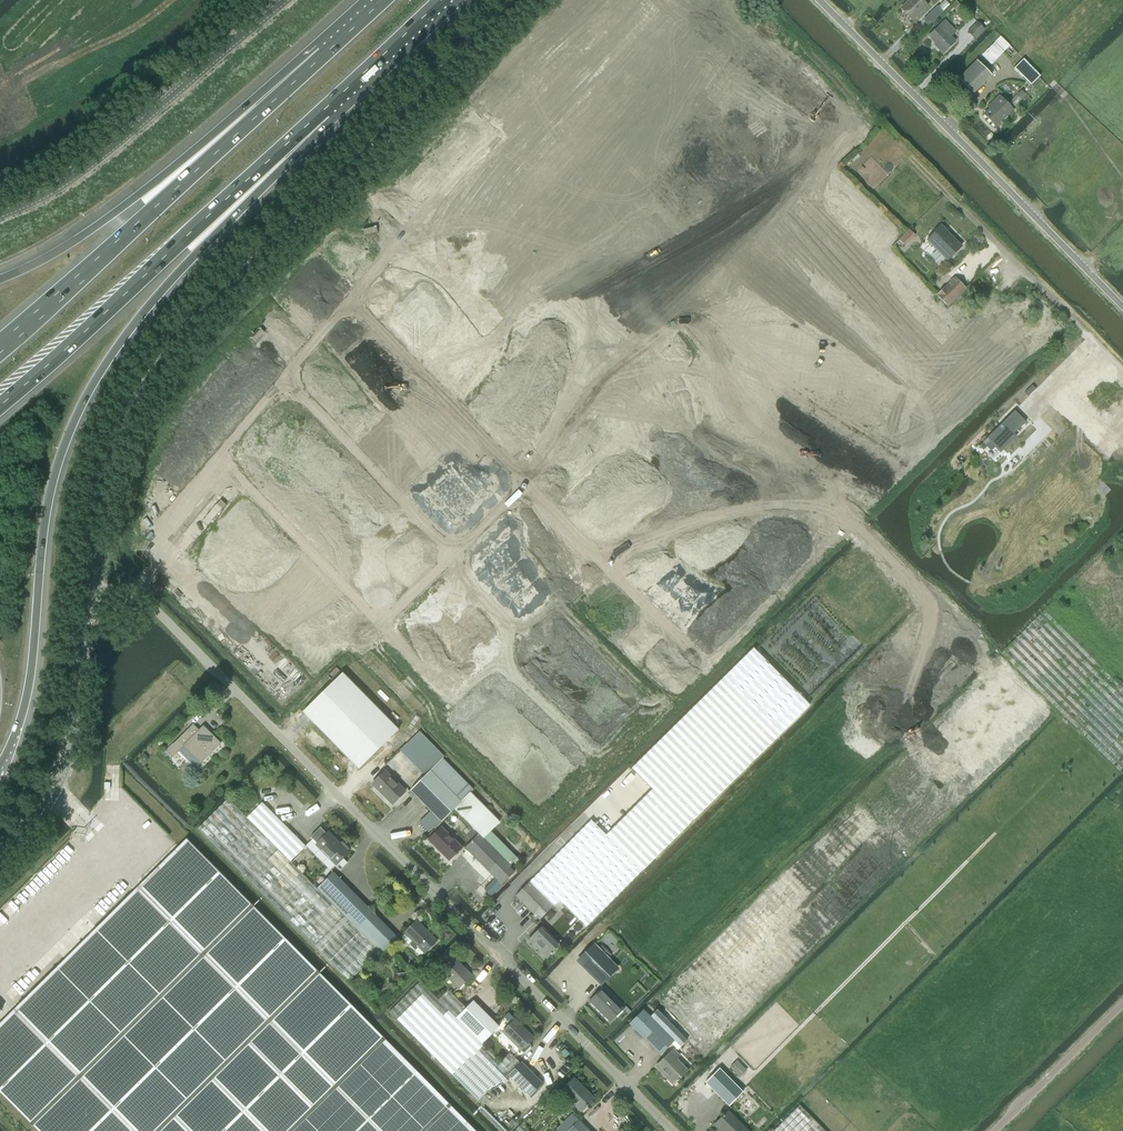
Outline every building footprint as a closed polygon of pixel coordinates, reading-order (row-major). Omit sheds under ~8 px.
[(923,0),(910,0),(901,8),(912,20),(928,5),(923,0)] [(924,20),(929,26),(944,12),(938,7),(924,20)] [(937,18),(931,24),(935,27),(940,21),(937,18)] [(955,42),(951,37),(956,32),(945,21),(928,36),(937,46),(936,47),(943,54),(955,42)] [(977,22),(967,32),(975,39),(985,29),(977,22)] [(1004,52),(1010,45),(1000,36),(994,42),(994,43),(988,49),(988,48),(982,55),(991,65),(997,58),(998,58),(1004,52)] [(1031,86),(1039,77),(1041,76),(1023,58),(1014,68),(1031,86)] [(959,79),(973,93),(991,75),(977,61),(959,79)] [(1021,90),(1017,95),(1021,100),(1026,95),(1021,90)] [(996,127),(1013,110),(999,95),(990,104),(992,106),(984,114),(996,127)] [(947,261),(961,246),(941,226),(927,240),(947,261)] [(972,272),(961,282),(966,287),(976,277),(972,272)] [(936,295),(948,307),(949,306),(966,289),(954,277),(937,295),(936,295)] [(1036,387),(1032,383),(1025,391),(1028,394),(1036,387)] [(1026,419),(1015,408),(987,435),(1000,449),(1015,434),(1013,432),(1026,419)] [(666,804),(620,849),(642,871),(809,705),(754,648),(631,768),(652,790),(666,804)] [(650,1017),(674,1040),(672,1044),(678,1050),(687,1040),(705,1058),(800,963),(805,959),(843,920),(908,856),(1055,711),(1000,656),(858,796),(775,878),(699,954),(650,1003),(658,1010),(650,1017)] [(342,673),(302,712),(359,769),(399,730),(342,673)] [(183,746),(200,763),(220,743),(203,726),(195,734),(189,728),(165,751),(172,758),(183,746)] [(416,734),(400,750),(425,775),(410,790),(430,811),(423,819),(419,823),(427,832),(432,827),(435,825),(437,827),(441,822),(454,809),(461,802),(471,793),(473,791),(441,760),(416,734)] [(145,754),(140,758),(139,759),(144,764),(150,759),(145,754)] [(393,804),(405,792),(385,771),(372,784),(393,804)] [(454,809),(479,834),(484,839),(491,832),(501,823),(471,793),(461,802),(454,809)] [(228,798),(197,829),(349,982),(379,951),(358,930),(349,921),(345,916),(317,888),(290,861),(247,817),(228,798)] [(247,817),(290,861),(305,846),(262,802),(247,817)] [(591,820),(529,882),(553,906),(557,902),(559,899),(586,926),(642,871),(620,849),(606,835),(591,820)] [(449,860),(461,848),(441,827),(428,840),(449,860)] [(320,828),(311,837),(316,843),(316,844),(336,865),(348,853),(346,851),(349,848),(342,841),(339,844),(328,832),(326,834),(320,828)] [(491,832),(484,839),(516,871),(523,864),(491,832)] [(479,834),(465,848),(495,879),(484,890),(490,896),(502,885),(516,871),(484,839),(479,834)] [(0,1024),(0,1092),(38,1130),(476,1130),(384,1038),(371,1025),(368,1022),(188,840),(187,839),(0,1024)] [(333,872),(317,888),(345,916),(349,921),(358,930),(374,914),(361,901),(333,872)] [(530,883),(515,897),(539,920),(553,906),(530,883)] [(374,914),(358,930),(379,951),(382,954),(398,938),(374,914)] [(424,953),(436,941),(416,920),(404,932),(424,953)] [(546,958),(557,947),(540,929),(528,940),(546,958)] [(578,960),(602,983),(616,969),(592,946),(578,960)] [(458,988),(471,976),(453,957),(440,970),(458,988)] [(419,983),(389,1013),(477,1100),(488,1090),(507,1080),(505,1078),(508,1075),(519,1064),(509,1054),(500,1063),(481,1045),(499,1027),(473,1001),(465,1009),(448,991),(438,1001),(419,983)] [(610,1021),(622,1009),(602,989),(590,1001),(610,1021)] [(674,1040),(650,1017),(643,1010),(629,1024),(659,1054),(674,1040)] [(521,1050),(533,1038),(515,1019),(502,1032),(521,1050)] [(666,1076),(674,1084),(687,1070),(676,1059),(679,1056),(673,1049),(657,1065),(667,1075),(666,1076)] [(519,1064),(508,1075),(529,1097),(543,1084),(521,1062),(519,1064)] [(719,1068),(705,1082),(729,1106),(743,1092),(720,1069),(719,1068)] [(581,1111),(594,1099),(573,1078),(561,1091),(581,1111)] [(774,1130),(775,1130),(824,1130),(799,1106),(774,1130)] [(728,1111),(714,1125),(720,1130),(748,1130),(728,1111)] [(572,1114),(563,1123),(557,1129),(559,1130),(589,1130),(572,1114)]
